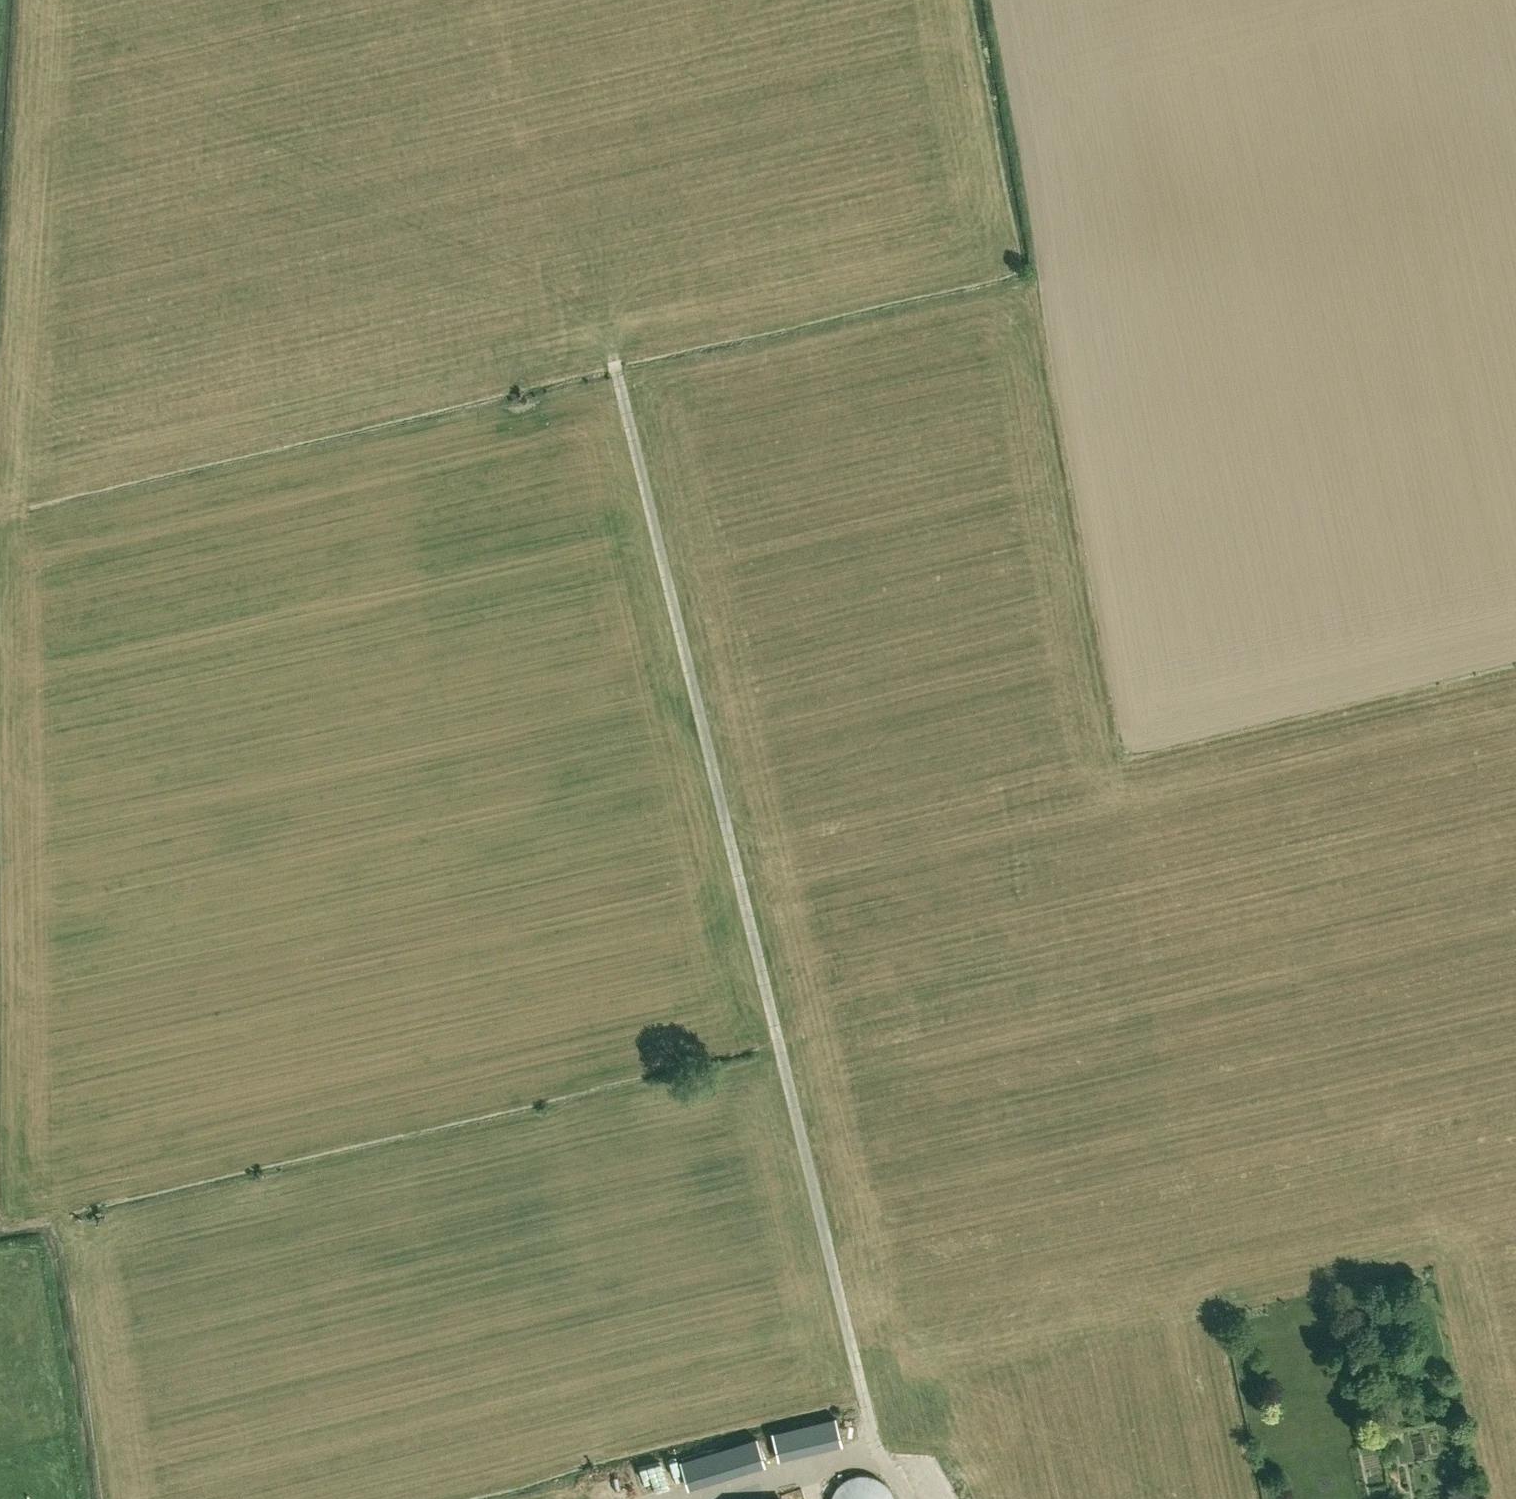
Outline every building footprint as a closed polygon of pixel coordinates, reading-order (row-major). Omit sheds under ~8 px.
[(835,1417),(771,1432),(777,1458),(841,1443),(835,1417)] [(1455,1421),(1449,1428),(1455,1434),(1461,1427),(1455,1421)] [(678,1461),(687,1484),(763,1460),(755,1437),(678,1461)] [(892,1494),(889,1488),(884,1482),(878,1478),(871,1475),(864,1473),(857,1474),(850,1476),(843,1479),(838,1484),(833,1490),(830,1497),(830,1498),(894,1498),(892,1494)] [(1451,1498),(1481,1498),(1478,1486),(1450,1492),(1451,1498)]
